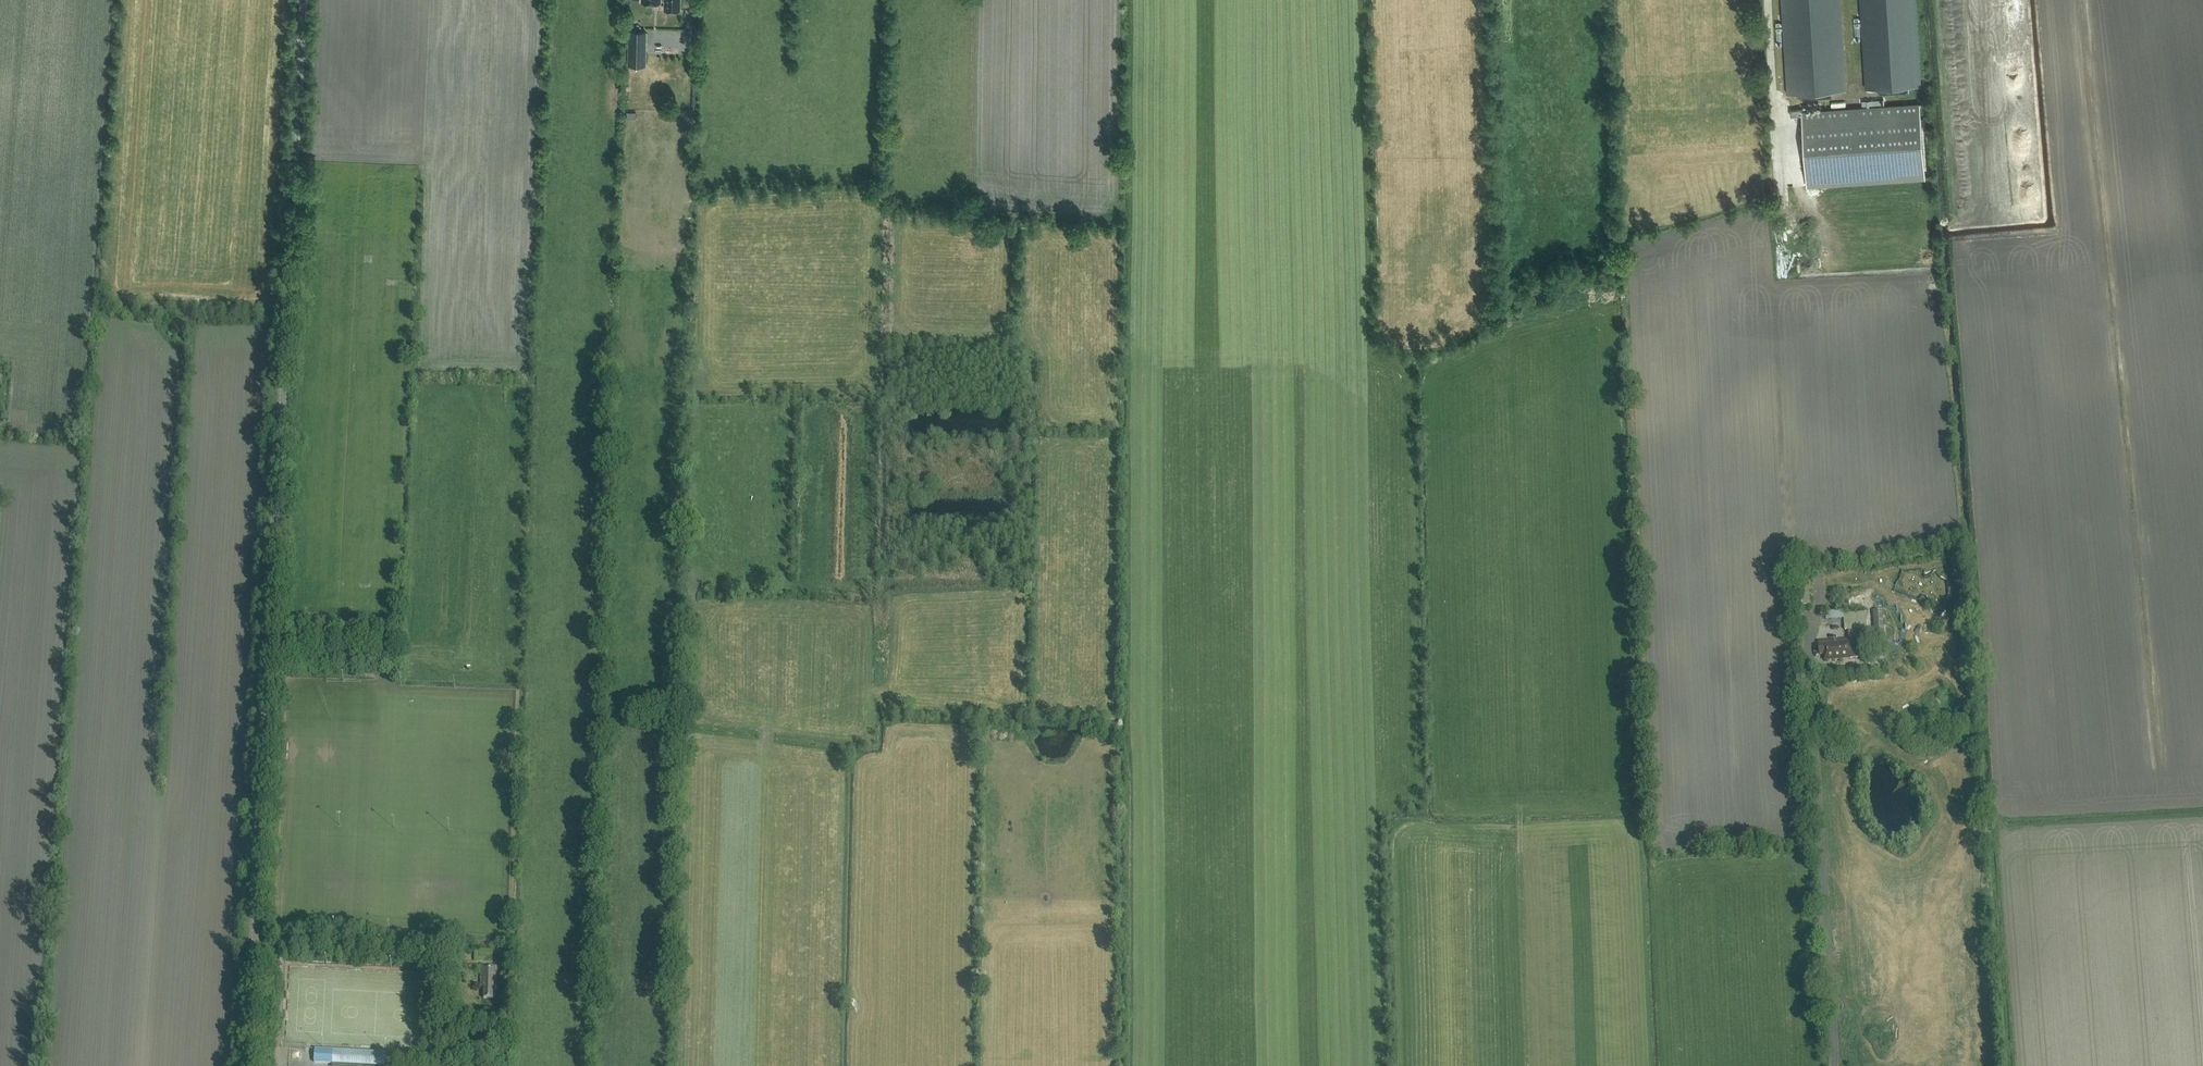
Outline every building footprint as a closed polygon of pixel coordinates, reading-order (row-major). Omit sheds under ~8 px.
[(665,9),(680,9),(680,0),(665,0),(665,9)] [(1787,94),(1801,93),(1802,97),(1833,95),(1832,91),(1846,90),(1840,0),(1781,0),(1787,94)] [(1860,89),(1873,88),(1873,92),(1904,90),(1903,85),(1916,84),(1910,0),(1853,0),(1860,89)] [(646,32),(629,31),(628,64),(646,64),(646,32)] [(1802,109),(1790,110),(1791,116),(1802,115),(1807,186),(1925,178),(1919,104),(1802,112),(1802,109)] [(1843,610),(1826,612),(1826,620),(1844,619),(1845,630),(1848,630),(1849,639),(1818,641),(1820,655),(1824,655),(1824,661),(1851,659),(1851,658),(1858,658),(1857,645),(1869,644),(1866,611),(1844,613),(1843,610)] [(1883,611),(1873,612),(1876,644),(1885,644),(1883,611)] [(497,992),(497,965),(480,965),(480,986),(483,986),(483,998),(493,998),(493,993),(497,992)] [(314,1047),(314,1062),(386,1065),(386,1050),(314,1047)]
